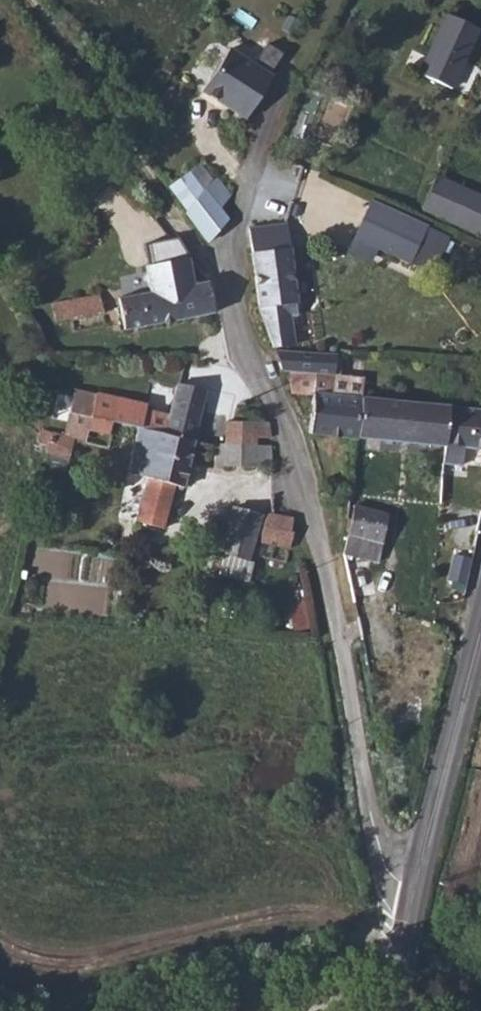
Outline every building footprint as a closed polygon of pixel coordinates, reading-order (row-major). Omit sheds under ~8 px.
[(461,105),(480,61),(480,45),(454,33),(429,92),(461,105)] [(248,121),(280,75),(236,44),(203,90),(248,121)] [(174,182),(190,207),(218,188),(205,164),(174,182)] [(455,170),(438,206),(480,227),(480,182),(455,170)] [(228,206),(236,201),(226,183),(218,188),(190,207),(207,236),(230,221),(228,206)] [(371,202),(353,240),(408,266),(426,229),(371,202)] [(247,229),(254,311),(265,337),(273,349),(286,348),(283,306),(291,306),(282,226),(247,229)] [(156,288),(128,287),(128,320),(220,312),(218,278),(201,280),(202,257),(153,261),(156,288)] [(106,287),(61,289),(62,308),(108,305),(106,287)] [(349,349),(288,349),(296,361),(304,359),(307,380),(327,386),(316,424),(363,430),(366,390),(379,391),(379,370),(355,370),(355,363),(349,364),(349,349)] [(97,416),(127,426),(131,411),(154,418),(206,433),(219,381),(188,373),(180,402),(154,397),(156,392),(106,377),(97,416)] [(480,445),(480,402),(379,391),(366,390),(363,430),(439,440),(459,443),(461,459),(476,460),(476,444),(480,445)] [(263,411),(264,426),(280,425),(281,408),(263,411)] [(45,427),(59,431),(61,420),(49,414),(45,427)] [(195,477),(206,433),(154,418),(143,464),(160,469),(147,517),(171,523),(185,475),(195,477)] [(61,420),(59,431),(58,436),(81,440),(84,425),(61,420)] [(228,458),(278,457),(283,457),(281,435),(265,437),(233,440),(230,440),(229,440),(228,458)] [(360,534),(393,544),(403,509),(367,499),(363,516),(359,533),(360,534)] [(271,508),(245,503),(234,552),(260,557),(271,508)] [(302,512),(281,505),(276,534),(297,539),(302,512)] [(356,550),(362,552),(389,558),(393,544),(360,534),(359,533),(356,550)] [(291,601),(292,626),(306,626),(305,601),(291,601)]
